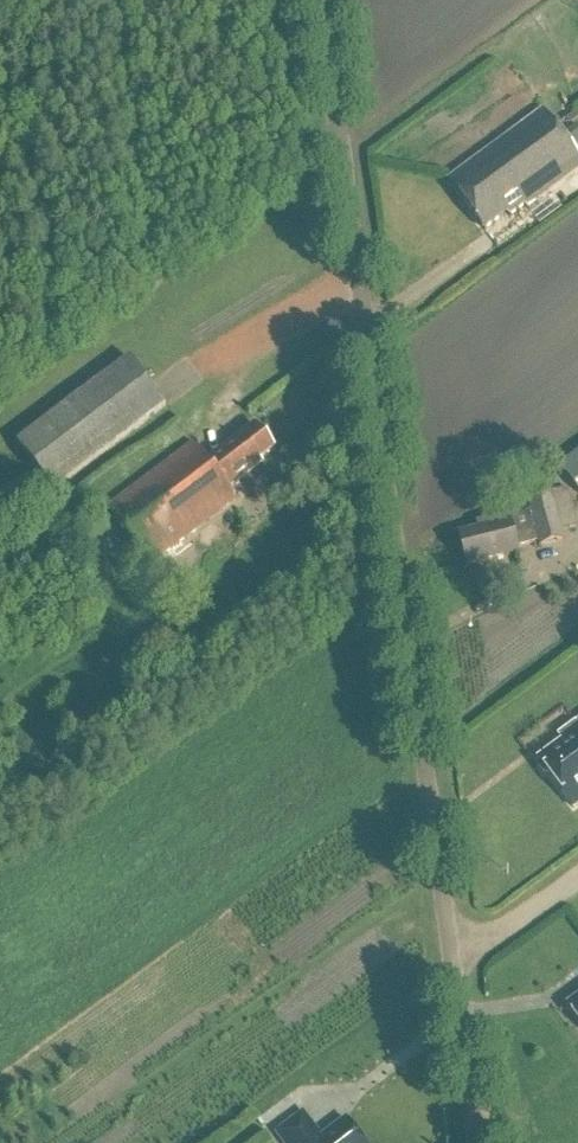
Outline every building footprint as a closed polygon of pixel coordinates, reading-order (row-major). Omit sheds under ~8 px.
[(566,143),(544,114),(449,184),(486,234),(509,217),(511,220),(525,209),(527,211),(577,173),(577,134),(566,143)] [(17,446),(53,493),(166,408),(130,360),(17,446)] [(260,463),(274,452),(254,427),(207,463),(193,445),(105,511),(151,570),(239,502),(230,491),(263,466),(260,463)] [(561,471),(577,494),(577,459),(561,471)] [(563,544),(561,534),(577,530),(566,493),(528,504),(530,515),(475,530),(477,536),(459,541),(468,571),(518,557),(516,553),(539,546),(540,550),(563,544)] [(552,716),(518,739),(532,760),(560,741),(554,733),(560,728),(552,716)] [(559,738),(564,744),(538,762),(541,765),(539,767),(546,777),(548,776),(574,811),(577,808),(577,724),(559,738)] [(567,1008),(577,1022),(577,1000),(567,1008)] [(348,1120),(324,1138),(305,1113),(278,1133),(286,1142),(365,1142),(348,1120)]
